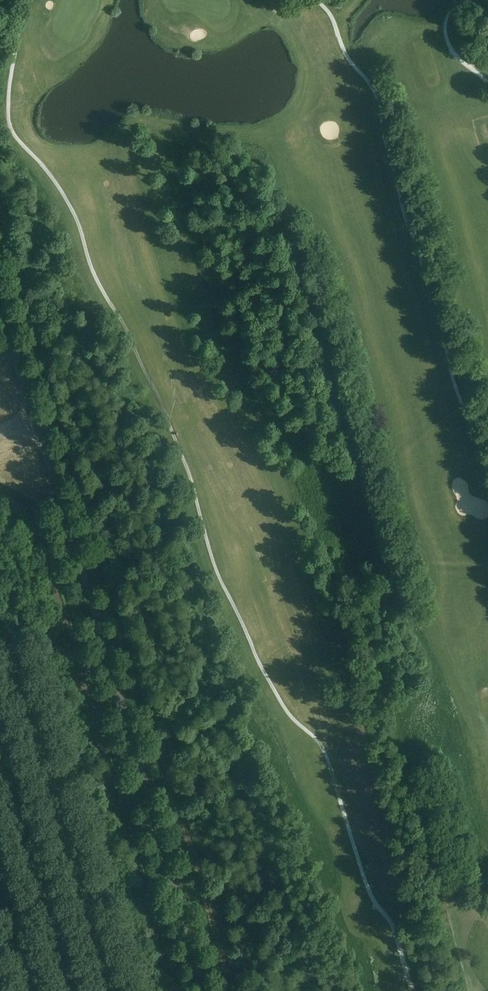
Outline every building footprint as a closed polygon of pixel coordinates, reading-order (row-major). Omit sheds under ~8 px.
[(313,25),(319,20),(314,14),(308,18),(313,25)]
